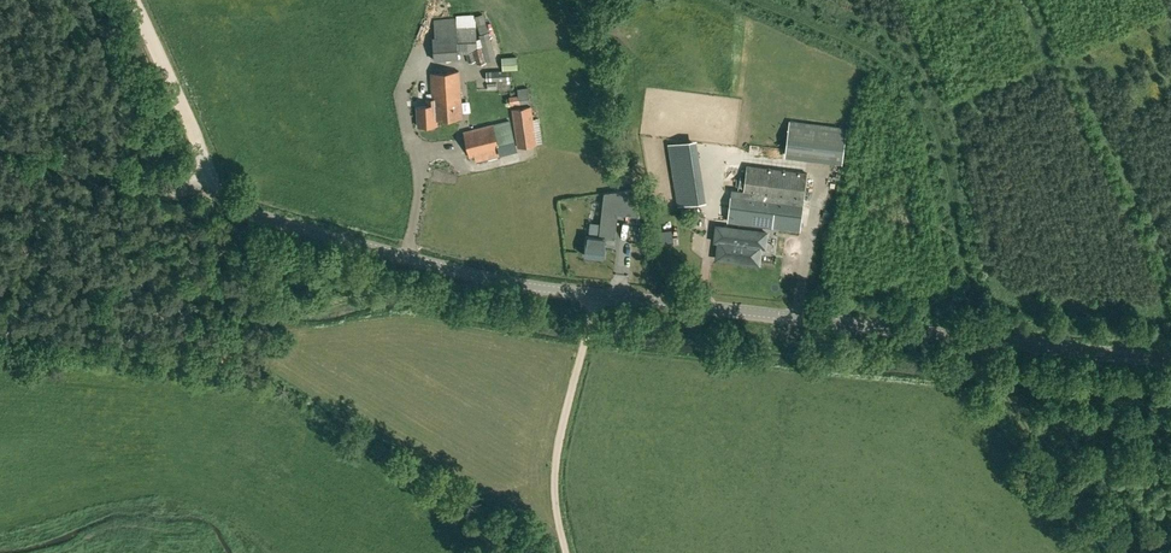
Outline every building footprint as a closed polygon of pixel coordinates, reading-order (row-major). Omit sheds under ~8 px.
[(484,13),(475,15),(481,33),(480,34),(481,37),(481,38),(484,47),(488,62),(497,59),(484,13)] [(435,35),(433,35),(435,59),(460,57),(460,54),(460,52),(459,43),(478,42),(478,39),(478,37),(477,27),(457,27),(435,29),(435,35)] [(478,65),(488,62),(484,48),(474,51),(478,65)] [(475,61),(473,52),(467,54),(469,63),(475,61)] [(517,56),(502,57),(503,70),(518,68),(517,56)] [(487,71),(487,80),(512,79),(511,70),(487,71)] [(428,105),(417,106),(418,126),(437,125),(437,119),(462,118),(459,71),(431,73),(433,99),(427,99),(428,105)] [(530,102),(528,88),(517,89),(518,95),(509,97),(510,105),(530,102)] [(545,89),(534,89),(534,98),(545,98),(545,89)] [(513,109),(518,147),(536,145),(531,106),(513,109)] [(791,120),(787,156),(822,160),(841,162),(846,126),(791,120)] [(500,154),(493,125),(464,132),(470,157),(474,155),(476,160),(500,154)] [(688,141),(671,144),(680,204),(697,202),(688,141)] [(740,223),(758,225),(800,231),(803,204),(817,205),(821,175),(747,165),(740,223)] [(587,236),(585,255),(604,257),(606,238),(615,239),(618,214),(640,217),(634,189),(604,193),(601,224),(590,222),(589,236),(587,236)] [(716,258),(758,264),(761,246),(765,246),(766,232),(738,228),(738,229),(717,226),(715,241),(719,242),(716,258)]
